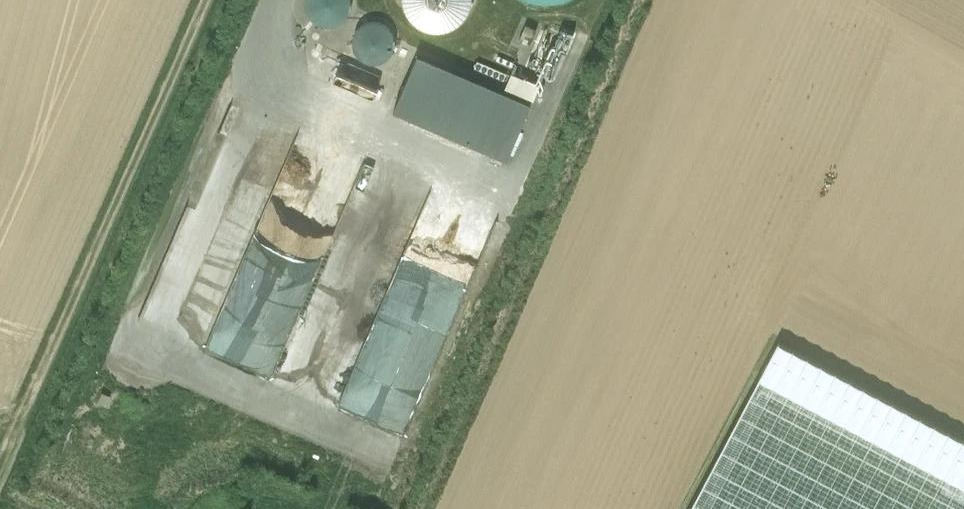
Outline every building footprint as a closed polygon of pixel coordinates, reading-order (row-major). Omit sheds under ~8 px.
[(311,8),(315,16),(321,22),(329,25),(337,26),(345,24),(351,20),(357,13),(360,5),(360,0),(309,0),(311,8)] [(405,2),(411,13),(419,20),(432,25),(445,26),(458,21),(467,15),(474,4),(475,0),(404,0),(405,2)] [(524,14),(545,20),(560,19),(581,12),(594,3),(595,0),(506,0),(507,2),(524,14)] [(356,63),(365,70),(374,72),(381,71),(389,68),(396,62),(398,58),(401,49),(400,41),(397,32),(393,28),(385,23),(380,21),(371,21),(361,25),(355,32),(351,38),(350,47),(352,56),(356,63)] [(513,167),(539,108),(407,51),(381,110),(513,167)] [(305,318),(363,155),(226,106),(150,316),(159,314),(159,310),(170,314),(176,299),(172,283),(185,280),(183,274),(214,267),(215,265),(224,268),(230,291),(234,278),(249,275),(252,291),(260,268),(275,274),(273,279),(284,283),(281,284),(305,293),(282,298),(292,301),(288,312),(305,318)] [(428,396),(494,211),(429,188),(382,323),(384,323),(381,332),(392,336),(389,343),(394,345),(387,363),(412,372),(404,397),(413,400),(416,391),(428,396)] [(230,344),(213,341),(212,350),(239,353),(241,337),(231,336),(230,344)] [(779,343),(691,508),(963,508),(963,441),(779,343)]
